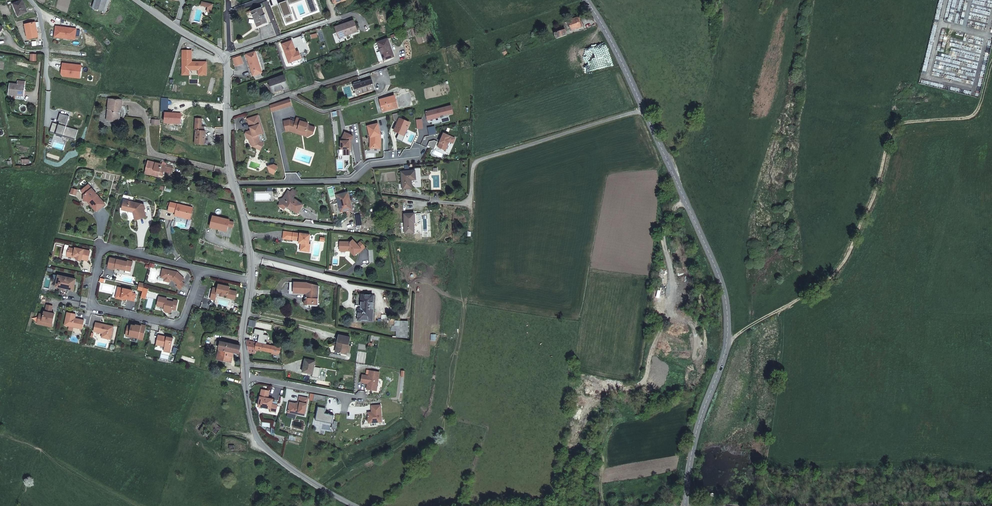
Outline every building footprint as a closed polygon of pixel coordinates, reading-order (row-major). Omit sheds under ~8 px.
[(23,0),(13,4),(19,16),(28,12),(23,0)] [(106,12),(110,0),(96,0),(93,8),(106,12)] [(213,4),(202,2),(201,6),(208,7),(207,12),(211,13),(213,4)] [(256,18),(255,19),(258,26),(267,23),(261,8),(252,12),(254,16),(256,15),(256,18)] [(569,24),(570,26),(581,22),(580,17),(578,18),(577,18),(569,21),(568,21),(569,24)] [(544,26),(547,34),(554,31),(564,27),(564,26),(562,20),(544,26)] [(345,34),(346,35),(358,32),(354,21),(335,27),(339,37),(345,34)] [(38,37),(36,27),(35,22),(35,23),(26,25),(28,39),(38,37)] [(583,26),(581,22),(570,26),(572,30),(581,27),(581,26),(583,26)] [(567,35),(564,27),(554,31),(556,38),(567,35)] [(387,39),(378,42),(383,59),(384,60),(394,57),(387,39)] [(255,52),(247,55),(253,75),(262,73),(255,52)] [(240,56),(233,59),(235,66),(243,64),(240,56)] [(284,76),(269,81),(273,92),(288,87),(284,76)] [(372,80),(361,83),(354,85),(357,95),(374,89),(372,80)] [(16,95),(24,96),(25,92),(25,85),(10,84),(9,94),(16,95)] [(390,96),(380,99),(383,111),(398,108),(395,96),(390,97),(390,96)] [(114,118),(118,119),(120,105),(122,106),(123,100),(109,99),(107,120),(114,121),(114,118)] [(290,99),(278,103),(280,109),(292,105),(290,99)] [(278,103),(270,105),(271,112),(280,109),(278,103)] [(451,107),(426,112),(428,118),(430,118),(430,119),(440,117),(440,116),(453,113),(451,107)] [(401,119),(399,113),(393,114),(394,121),(398,123),(394,131),(404,135),(409,123),(401,119)] [(258,115),(248,119),(251,131),(250,132),(249,131),(246,132),(246,134),(247,138),(250,140),(251,145),(254,146),(259,144),(261,142),(258,135),(264,133),(258,115)] [(284,121),(286,130),(289,129),(298,132),(298,129),(306,132),(308,137),(314,134),(316,128),(309,126),(308,124),(300,122),(301,118),(297,117),(296,121),(290,120),(284,121)] [(200,126),(201,126),(202,119),(195,118),(194,130),(196,130),(195,144),(205,145),(205,131),(204,131),(199,130),(200,126)] [(373,148),(381,149),(381,138),(379,138),(380,135),(381,135),(378,124),(368,126),(371,138),(370,143),(373,143),(373,148)] [(343,155),(350,155),(350,149),(351,149),(351,144),(350,144),(350,141),(351,141),(353,136),(345,133),(341,141),(341,150),(343,149),(343,155)] [(444,134),(438,147),(446,151),(450,142),(453,143),(455,139),(444,134)] [(166,166),(148,161),(145,173),(151,175),(151,173),(159,175),(163,176),(165,172),(172,174),(173,169),(166,167),(166,166)] [(275,165),(269,167),(271,174),(277,172),(275,165)] [(415,170),(401,172),(403,189),(412,188),(411,180),(416,180),(415,170)] [(87,202),(95,211),(97,212),(104,205),(87,186),(81,190),(85,195),(83,196),(83,202),(87,202)] [(290,206),(289,208),(297,213),(303,205),(293,198),(295,195),(291,192),(289,195),(286,193),(283,198),(280,199),(281,207),(286,206),(287,205),(290,206)] [(341,203),(343,211),(352,209),(348,192),(337,195),(339,203),(341,203)] [(144,205),(124,200),(121,210),(133,212),(135,221),(146,217),(144,209),(145,209),(144,205)] [(175,215),(190,218),(193,208),(170,202),(170,203),(169,206),(168,210),(175,212),(175,215)] [(415,214),(404,214),(405,233),(414,233),(414,223),(415,222),(415,214)] [(219,228),(227,230),(229,220),(213,216),(212,220),(211,220),(211,222),(212,222),(210,227),(218,229),(219,228)] [(299,240),(301,240),(302,242),(302,243),(303,243),(302,250),(310,251),(311,243),(309,243),(310,234),(300,232),(300,233),(283,231),(283,238),(292,239),(293,238),(300,239),(299,240)] [(350,244),(339,242),(339,248),(340,248),(340,252),(345,253),(347,252),(348,252),(353,258),(360,251),(352,242),(350,244)] [(68,248),(67,256),(73,257),(74,256),(77,257),(77,258),(76,259),(81,260),(81,259),(88,260),(90,251),(75,248),(75,249),(68,248)] [(110,258),(108,267),(115,269),(115,268),(126,270),(126,268),(131,270),(132,261),(127,260),(127,262),(110,258)] [(177,272),(163,269),(161,277),(165,278),(164,281),(169,282),(170,279),(170,278),(172,279),(171,280),(173,280),(178,285),(177,286),(180,289),(185,284),(182,281),(184,278),(177,272)] [(58,275),(57,282),(61,283),(60,287),(73,290),(76,279),(58,275)] [(227,297),(235,299),(237,291),(229,290),(230,287),(219,284),(218,289),(213,288),(211,299),(215,300),(217,292),(220,293),(220,295),(224,296),(224,294),(228,295),(227,297)] [(118,287),(116,298),(125,300),(125,298),(134,300),(136,294),(132,293),(132,291),(118,287)] [(307,288),(306,299),(308,299),(308,304),(311,305),(318,305),(319,288),(307,288)] [(370,305),(373,305),(373,295),(362,295),(361,308),(359,308),(358,320),(370,321),(370,305)] [(159,296),(157,306),(164,307),(164,310),(166,312),(169,312),(172,312),(172,309),(176,310),(178,301),(174,300),(173,302),(167,300),(167,298),(159,296)] [(42,321),(52,323),(54,314),(51,313),(52,306),(46,305),(45,312),(44,311),(43,314),(39,314),(38,319),(42,320),(42,321)] [(67,312),(65,325),(83,329),(84,320),(80,319),(80,320),(78,320),(79,319),(75,318),(76,314),(67,312)] [(96,323),(94,332),(103,334),(102,338),(111,340),(114,326),(105,325),(105,326),(103,325),(103,324),(96,323)] [(128,326),(126,332),(130,332),(129,336),(138,338),(138,339),(143,340),(146,325),(141,324),(141,326),(136,325),(135,326),(132,325),(131,326),(128,326)] [(158,335),(156,345),(165,346),(164,351),(170,352),(173,338),(158,335)] [(346,354),(347,353),(348,346),(350,338),(339,335),(336,352),(346,354)] [(248,352),(249,352),(255,354),(256,349),(272,352),(272,351),(279,352),(280,348),(246,341),(248,352)] [(239,354),(240,346),(221,342),(217,360),(231,363),(233,353),(239,354)] [(312,374),(315,361),(305,359),(302,372),(312,374)] [(366,382),(368,382),(368,384),(367,389),(374,391),(375,386),(377,386),(379,372),(370,370),(369,376),(362,375),(361,382),(366,383),(366,382)] [(269,391),(262,389),(258,406),(271,409),(270,411),(276,412),(277,405),(272,404),(273,399),(268,398),(269,391)] [(326,396),(314,394),(313,400),(325,403),(326,396)] [(290,402),(288,412),(296,414),(297,412),(305,413),(308,398),(299,396),(298,404),(290,402)] [(371,406),(372,411),(375,410),(375,412),(372,412),(368,413),(369,423),(382,422),(381,405),(371,406)] [(318,406),(316,419),(332,423),(334,415),(331,415),(331,414),(325,413),(325,409),(323,409),(324,408),(318,406)] [(203,425),(211,431),(215,426),(211,423),(209,424),(206,422),(203,425)] [(201,428),(197,425),(192,431),(197,434),(201,428)]
